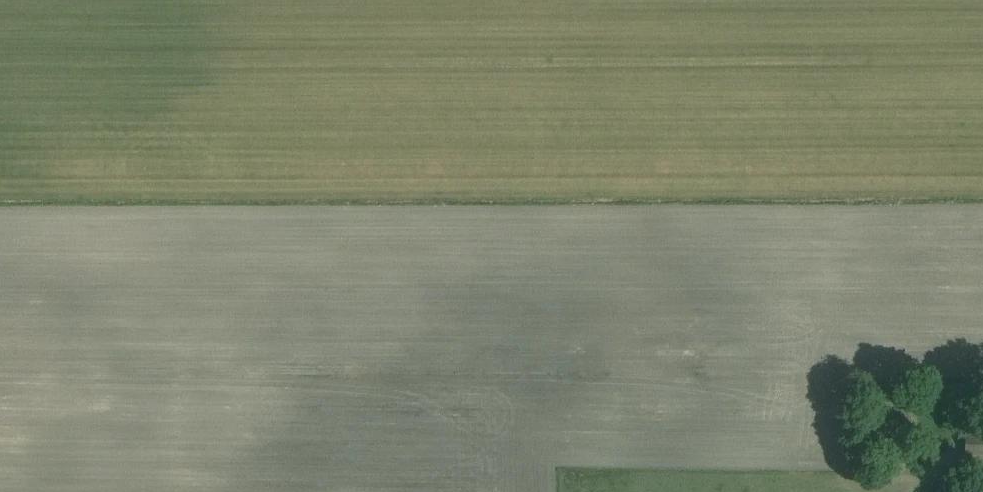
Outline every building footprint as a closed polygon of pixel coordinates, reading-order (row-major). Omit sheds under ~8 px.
[(980,437),(980,430),(966,430),(965,455),(982,455),(982,437),(980,437)]
